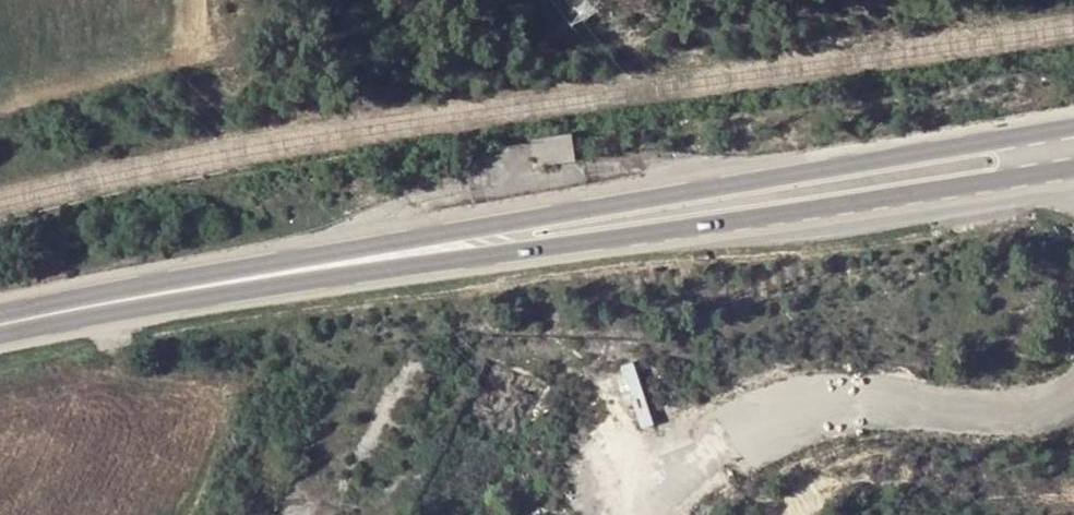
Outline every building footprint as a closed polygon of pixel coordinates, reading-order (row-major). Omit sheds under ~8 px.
[(568,131),(530,136),(533,162),(571,157),(568,131)]
